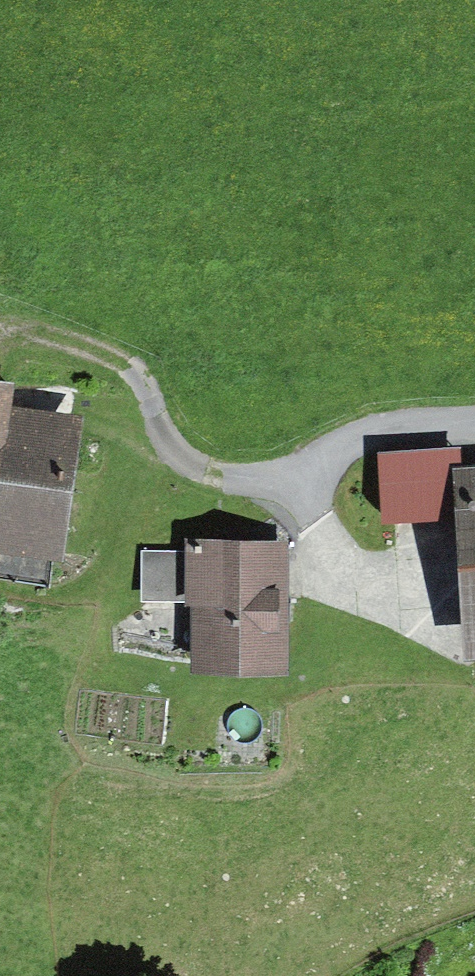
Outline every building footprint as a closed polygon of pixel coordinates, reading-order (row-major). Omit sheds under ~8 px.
[(63,566),(83,421),(11,411),(15,387),(0,385),(0,558),(63,566)] [(457,525),(454,471),(453,450),(377,454),(381,529),(457,525)] [(454,471),(457,525),(466,662),(474,661),(474,470),(454,471)] [(288,545),(190,545),(190,552),(190,603),(190,679),(288,679),(288,545)] [(190,603),(190,552),(141,552),(141,603),(190,603)]
